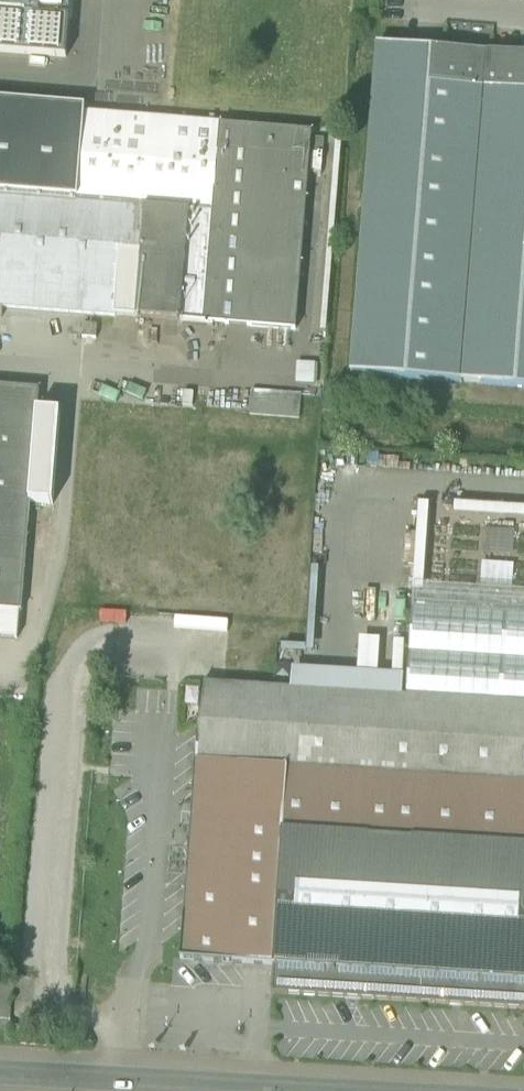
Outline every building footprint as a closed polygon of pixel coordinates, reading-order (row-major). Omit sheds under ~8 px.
[(27,17),(27,16),(28,0),(0,0),(0,14),(27,17)] [(0,14),(0,54),(67,59),(70,19),(27,16),(27,17),(0,14)] [(523,389),(523,57),(378,46),(351,374),(523,389)] [(78,198),(86,114),(86,107),(0,101),(0,192),(78,198)] [(219,125),(86,114),(78,198),(78,203),(190,212),(213,213),(221,126),(219,126),(219,125)] [(213,213),(190,212),(182,321),(297,331),(313,133),(221,126),(213,213)] [(4,319),(5,308),(182,321),(190,212),(78,203),(0,196),(0,319),(4,319)] [(83,339),(97,340),(98,326),(84,325),(83,339)] [(0,611),(21,613),(23,613),(40,391),(0,388),(0,611)] [(302,395),(252,391),(250,415),(300,419),(302,395)] [(473,506),(462,516),(523,518),(523,508),(473,506)] [(523,592),(523,556),(520,556),(510,564),(483,563),(482,590),(523,592)] [(413,609),(523,616),(523,594),(415,587),(413,609)] [(409,677),(407,698),(523,705),(523,616),(413,609),(409,677)] [(0,611),(0,613),(0,638),(19,639),(21,613),(0,611)] [(376,671),(377,639),(358,638),(357,670),(376,671)] [(293,691),(407,698),(409,677),(294,669),(293,691)] [(203,698),(198,792),(184,959),(184,961),(220,963),(245,965),(275,967),(293,691),(277,690),(204,685),(203,698)] [(407,698),(293,691),(275,967),(275,968),(523,984),(523,705),(407,698)] [(275,968),(274,993),(273,996),(523,1012),(523,984),(275,968)]
